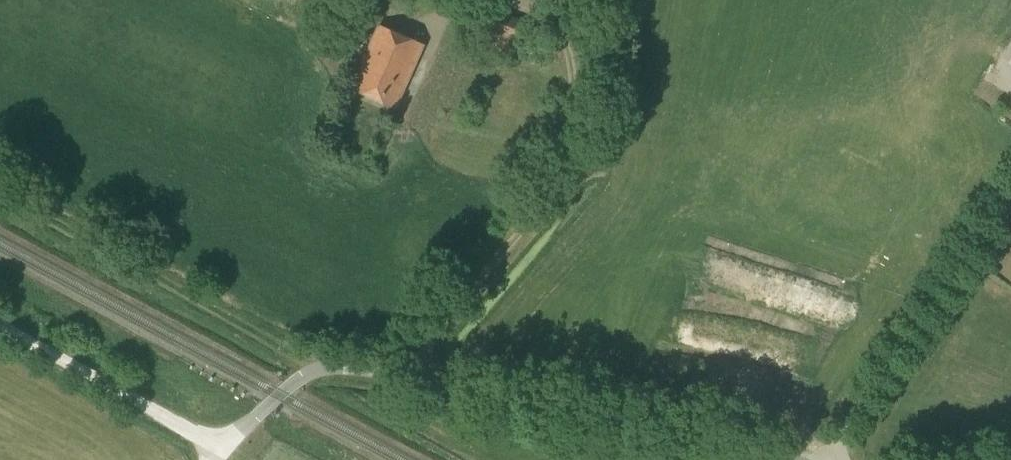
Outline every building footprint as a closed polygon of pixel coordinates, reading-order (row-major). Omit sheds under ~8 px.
[(483,11),(470,6),(460,31),(473,36),(471,40),(513,56),(515,53),(526,57),(537,29),(525,25),(526,22),(485,6),(483,11)] [(395,109),(423,46),(379,26),(351,89),(395,109)]
